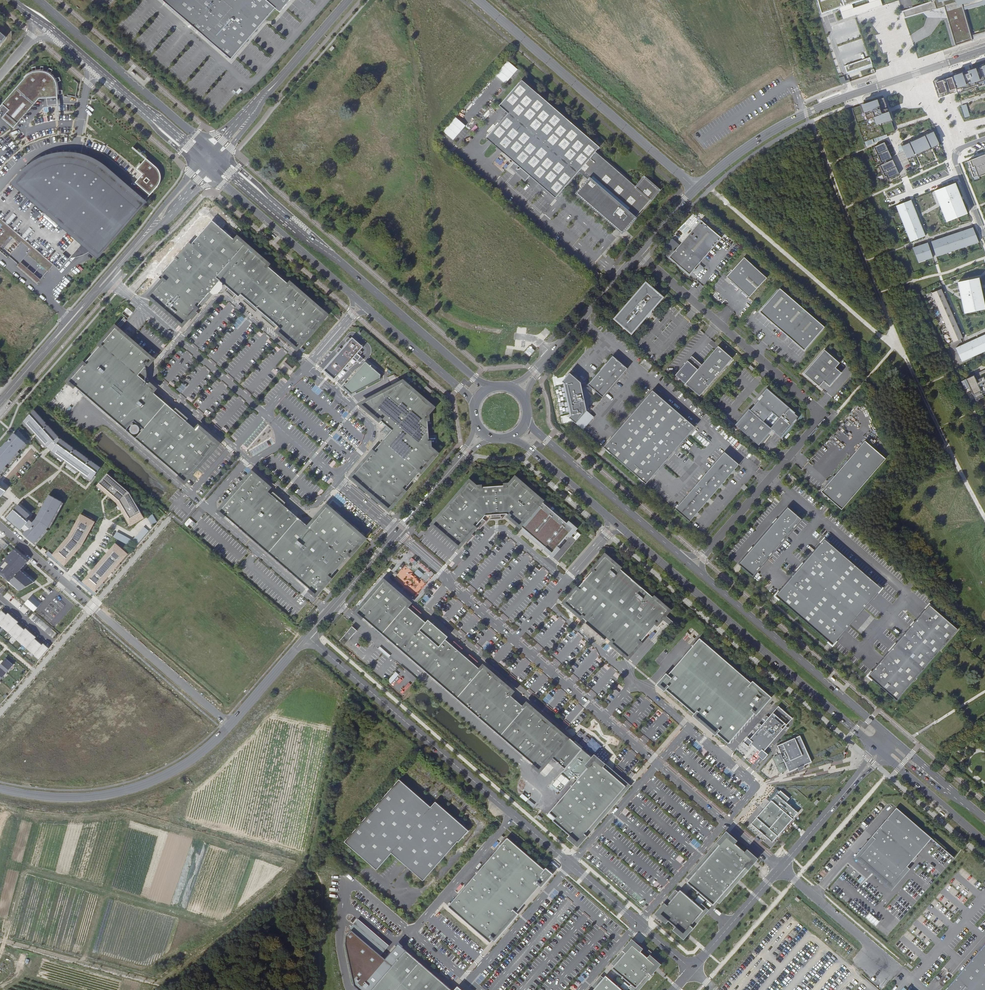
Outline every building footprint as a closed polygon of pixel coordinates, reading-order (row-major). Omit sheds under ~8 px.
[(231,60),(276,8),(280,12),(291,0),(161,0),(231,60)] [(823,17),(874,0),(817,0),(823,17)] [(942,7),(954,45),(973,39),(963,7),(984,1),(984,0),(940,0),(942,7)] [(869,57),(844,66),(846,73),(871,64),(869,57)] [(938,98),(948,95),(944,83),(946,83),(950,94),(957,92),(967,88),(967,90),(977,87),(976,85),(984,82),(984,64),(958,73),(933,81),(938,98)] [(58,97),(57,86),(55,79),(52,75),(47,72),(40,72),(33,73),(27,76),(0,107),(0,110),(4,106),(9,110),(2,118),(14,129),(39,99),(58,97)] [(522,81),(499,106),(508,114),(486,139),(514,163),(509,168),(521,179),(526,174),(530,177),(556,199),(581,171),(590,179),(578,193),(616,227),(620,222),(627,229),(659,192),(645,179),(637,188),(596,153),(599,148),(522,81)] [(852,109),(863,142),(895,132),(884,98),(852,109)] [(932,149),(940,146),(933,131),(901,146),(908,160),(915,157),(913,152),(915,151),(917,156),(931,150),(929,145),(930,144),(932,149)] [(891,159),(884,144),(874,149),(880,164),(891,159)] [(143,204),(129,192),(132,206),(116,192),(104,183),(104,181),(104,179),(102,178),(99,180),(91,174),(75,167),(77,153),(66,152),(56,153),(46,155),(36,159),(27,166),(0,196),(0,219),(60,271),(90,236),(105,248),(143,204)] [(967,162),(973,177),(974,179),(978,177),(984,174),(984,155),(978,158),(967,162)] [(158,169),(147,159),(137,169),(143,175),(136,183),(150,196),(159,186),(161,182),(161,178),(160,173),(158,169)] [(877,167),(884,181),(898,175),(892,160),(877,167)] [(526,174),(521,179),(525,182),(530,177),(526,174)] [(955,183),(934,191),(940,206),(946,222),(968,214),(967,211),(955,183)] [(899,205),(896,206),(911,242),(914,241),(926,236),(911,200),(899,205)] [(212,221),(204,230),(213,238),(221,229),(212,221)] [(701,221),(669,258),(690,275),(722,238),(701,221)] [(627,229),(620,222),(616,227),(623,233),(627,229)] [(972,225),(931,241),(936,253),(937,256),(978,239),(977,237),(972,225)] [(297,348),(326,315),(290,284),(289,285),(266,265),(267,264),(238,239),(236,241),(221,229),(213,238),(204,230),(192,244),(189,242),(158,278),(163,282),(150,296),(182,324),(199,305),(201,307),(213,294),(210,292),(220,281),(239,297),(241,295),(245,298),(243,301),(256,312),(258,309),(264,315),(262,317),(274,328),(277,326),(280,329),(278,331),(297,348)] [(6,258),(8,255),(1,248),(11,238),(4,232),(0,237),(0,252),(6,258)] [(674,252),(679,244),(672,239),(666,246),(674,252)] [(928,242),(913,248),(918,260),(919,263),(934,257),(933,254),(928,242)] [(744,258),(726,277),(749,298),(767,278),(744,258)] [(36,285),(40,281),(20,262),(17,266),(36,285)] [(958,283),(966,314),(984,309),(984,301),(979,277),(969,280),(958,283)] [(649,310),(651,312),(663,297),(646,282),(614,319),(632,334),(647,315),(646,314),(649,310)] [(780,289),(760,312),(804,351),(825,327),(780,289)] [(963,338),(942,290),(932,294),(954,343),(963,338)] [(340,318),(339,319),(344,324),(349,328),(351,327),(346,322),(340,318)] [(115,328),(69,381),(185,481),(217,443),(199,427),(196,430),(186,421),(188,419),(176,408),(174,410),(152,391),(154,389),(146,382),(147,381),(148,381),(148,368),(147,368),(145,367),(152,359),(115,328)] [(956,348),(961,359),(962,362),(984,351),(984,334),(956,348)] [(351,341),(327,369),(338,378),(362,350),(351,341)] [(675,375),(700,396),(732,358),(718,346),(702,365),(692,356),(675,375)] [(824,350),(804,374),(819,387),(824,381),(830,386),(841,373),(835,368),(840,363),(824,350)] [(612,356),(588,385),(602,397),(627,369),(612,356)] [(286,360),(283,363),(291,370),(294,367),(286,360)] [(365,362),(345,386),(352,393),(380,378),(380,374),(365,362)] [(569,373),(562,382),(563,383),(565,384),(571,415),(570,416),(569,417),(583,429),(593,417),(586,411),(588,409),(589,403),(588,397),(587,389),(583,390),(582,388),(581,382),(569,373)] [(970,387),(976,401),(984,397),(984,394),(978,382),(975,375),(963,381),(966,387),(970,387)] [(351,477),(389,509),(436,453),(430,448),(427,413),(432,407),(403,382),(361,404),(392,430),(351,477)] [(318,394),(320,389),(314,386),(311,391),(318,394)] [(790,409),(767,389),(762,395),(763,396),(759,401),(750,411),(749,410),(735,425),(759,445),(772,430),(775,432),(775,433),(781,438),(794,424),(793,423),(796,419),(798,417),(789,410),(790,409)] [(648,395),(632,414),(633,415),(625,424),(624,423),(607,443),(608,444),(604,448),(645,483),(649,479),(650,480),(667,460),(666,459),(673,450),(674,451),(691,432),(690,431),(694,426),(653,391),(649,396),(648,395)] [(92,481),(101,469),(60,439),(32,407),(22,420),(50,451),(92,481)] [(17,431),(1,448),(0,450),(0,477),(30,443),(17,431)] [(864,441),(821,492),(841,510),(885,459),(864,441)] [(724,452),(675,509),(689,522),(739,465),(724,452)] [(133,525),(145,517),(130,491),(107,471),(98,482),(121,501),(133,525)] [(252,473),(219,511),(315,594),(363,539),(326,507),(309,527),(283,505),(286,503),(273,492),(271,494),(266,490),(268,487),(252,473)] [(476,488),(469,482),(433,524),(459,546),(485,515),(506,514),(520,525),(541,501),(515,478),(510,485),(476,488)] [(64,503),(48,496),(36,519),(33,522),(17,508),(6,520),(36,546),(50,528),(64,503)] [(738,564),(753,576),(802,520),(788,507),(738,564)] [(83,543),(94,521),(81,514),(70,535),(51,555),(63,566),(83,543)] [(153,514),(147,516),(151,525),(157,522),(153,514)] [(190,529),(196,523),(190,518),(184,524),(190,529)] [(137,544),(149,531),(144,526),(132,540),(137,544)] [(114,537),(129,545),(132,540),(117,531),(114,537)] [(775,596),(832,645),(881,588),(825,539),(775,596)] [(97,590),(128,555),(116,545),(85,580),(97,590)] [(0,567),(0,574),(10,583),(21,571),(30,561),(16,549),(0,567)] [(605,556),(565,603),(586,621),(585,623),(605,640),(606,638),(628,657),(661,619),(664,614),(668,610),(605,556)] [(417,569),(414,573),(421,577),(423,573),(417,569)] [(19,591),(35,583),(21,571),(10,583),(19,591)] [(384,581),(371,596),(384,608),(397,593),(384,581)] [(378,621),(386,628),(381,634),(539,770),(566,739),(553,727),(555,725),(542,714),(540,716),(526,705),(524,708),(509,694),(511,691),(503,685),(505,682),(493,671),(491,674),(483,667),(481,670),(445,640),(448,637),(428,620),(425,622),(406,606),(409,603),(397,593),(384,608),(371,596),(357,613),(373,627),(378,621)] [(34,612),(42,602),(32,595),(24,604),(34,612)] [(50,622),(65,606),(56,598),(41,614),(50,622)] [(868,676),(897,701),(958,629),(929,605),(868,676)] [(6,611),(0,618),(0,623),(7,629),(6,630),(14,636),(15,636),(24,643),(23,644),(31,650),(32,649),(39,655),(48,645),(41,639),(40,640),(33,635),(34,634),(23,625),(22,626),(14,620),(15,619),(6,611)] [(664,614),(661,619),(670,626),(673,622),(664,614)] [(386,628),(378,621),(373,627),(381,634),(386,628)] [(352,626),(339,641),(344,645),(357,630),(352,626)] [(771,696),(697,638),(659,683),(727,741),(771,696)] [(13,665),(7,660),(0,667),(0,679),(13,665)] [(391,682),(399,675),(396,672),(389,680),(391,682)] [(787,724),(773,713),(751,739),(748,737),(744,742),(749,746),(752,744),(761,751),(758,754),(762,758),(764,759),(768,754),(767,752),(765,751),(787,724)] [(812,762),(801,736),(777,746),(788,772),(812,762)] [(605,763),(593,752),(587,759),(581,766),(585,769),(563,794),(548,812),(553,817),(550,820),(566,834),(562,838),(572,847),(583,834),(580,831),(622,783),(602,766),(605,763)] [(399,779),(344,842),(377,870),(391,853),(423,881),(458,841),(459,842),(469,830),(463,825),(462,826),(457,822),(458,821),(435,801),(431,807),(399,779)] [(779,793),(768,806),(790,825),(801,813),(779,793)] [(935,838),(899,804),(857,853),(892,883),(935,838)] [(768,806),(751,825),(773,844),(790,825),(768,806)] [(734,839),(724,829),(713,842),(717,845),(686,881),(712,904),(754,857),(743,848),(741,850),(732,842),(734,839)] [(550,875),(507,838),(450,907),(492,942),(550,875)] [(694,839),(691,842),(696,848),(699,845),(694,839)] [(940,855),(943,861),(940,862),(943,866),(954,861),(949,850),(940,855)] [(703,909),(680,889),(665,907),(662,904),(653,915),(681,939),(692,927),(689,924),(703,909)] [(875,925),(879,921),(870,914),(867,918),(875,925)] [(358,919),(350,929),(352,931),(381,956),(389,946),(358,919)] [(419,964),(406,952),(399,945),(386,960),(381,956),(352,931),(347,937),(346,945),(355,988),(357,989),(449,989),(419,964)] [(946,989),(984,989),(984,945),(946,989)] [(656,966),(633,946),(612,969),(636,989),(656,966)] [(760,980),(771,968),(764,962),(753,974),(760,980)] [(583,972),(577,979),(581,982),(587,975),(583,972)] [(595,989),(620,989),(605,978),(595,989)]
